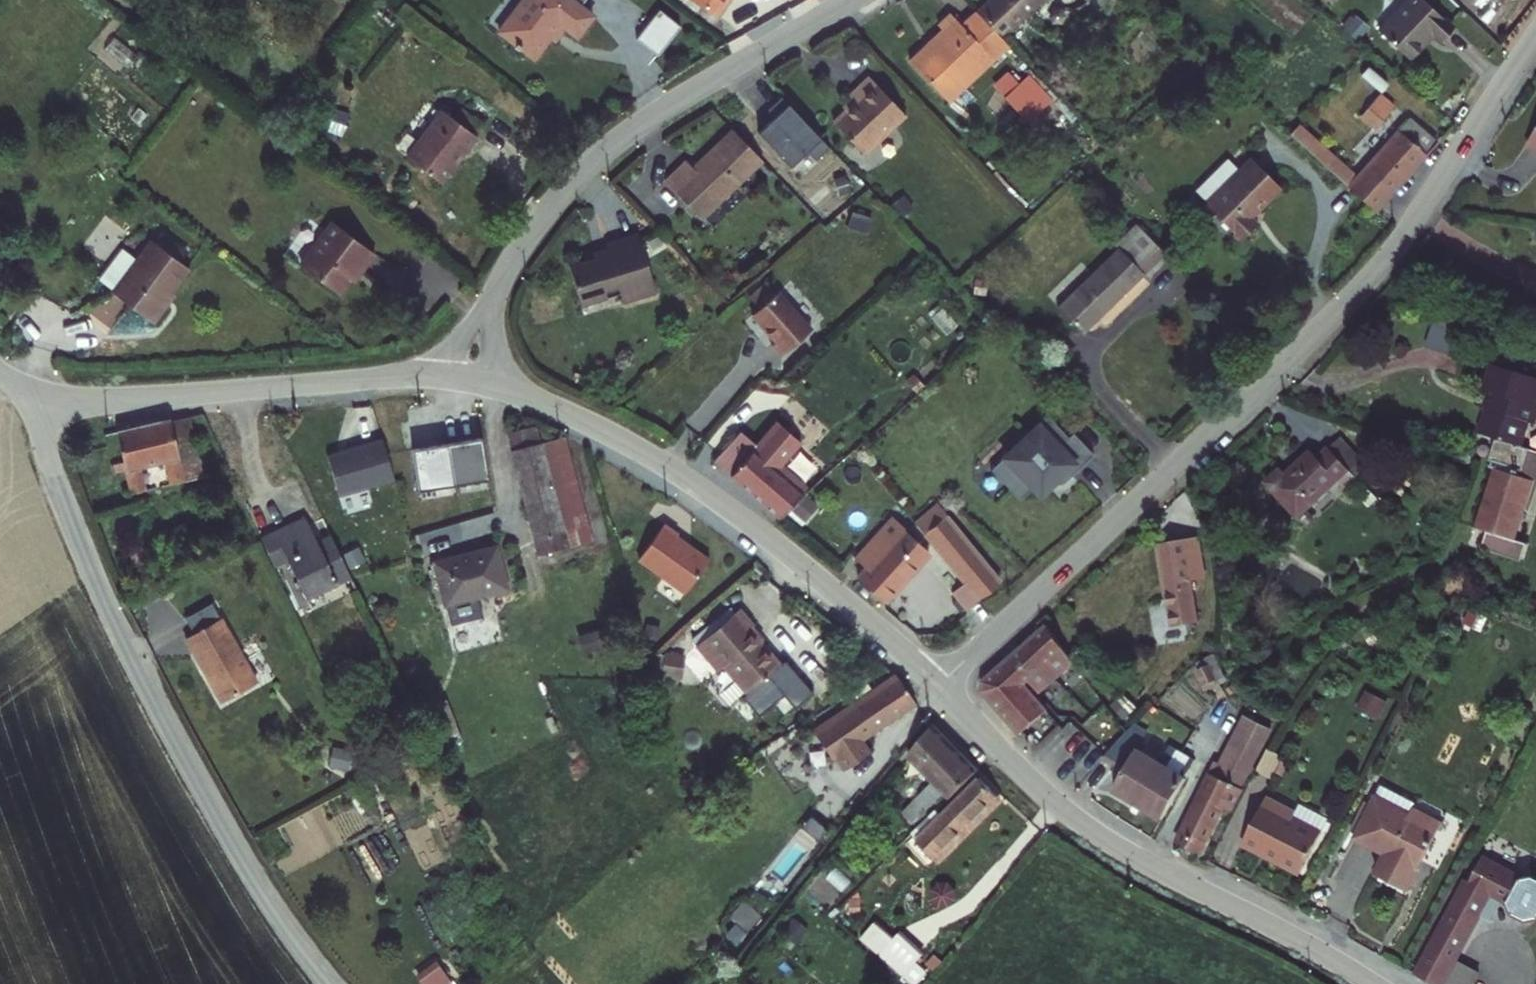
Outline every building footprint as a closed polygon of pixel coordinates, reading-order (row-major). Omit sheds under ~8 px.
[(496,13),(529,39),(556,5),(573,18),(588,0),(506,0),(496,13)] [(904,40),(945,84),(1006,26),(997,17),(980,0),(962,0),(957,4),(953,0),(940,0),(933,5),(936,9),(904,40)] [(997,17),(1014,0),(980,0),(997,17)] [(1421,0),(1412,0),(1379,35),(1411,64),(1437,37),(1445,44),(1456,31),(1421,0)] [(851,83),(828,104),(858,134),(880,113),(883,116),(903,96),(865,55),(844,75),(851,83)] [(439,92),(403,139),(435,163),(482,105),(458,87),(449,100),(439,92)] [(1361,115),(1376,129),(1396,106),(1381,92),(1361,115)] [(683,143),(662,165),(700,202),(759,140),(730,110),(690,150),(683,143)] [(1439,137),(1411,113),(1390,136),(1383,144),(1353,175),(1299,123),(1289,133),(1373,210),(1439,137)] [(1528,138),(1535,144),(1535,127),(1528,138)] [(1208,193),(1207,195),(1243,231),(1259,214),(1252,207),(1283,177),(1254,148),(1241,160),(1208,193)] [(1208,193),(1241,160),(1230,149),(1197,181),(1208,193)] [(333,203),(299,248),(338,277),(356,254),(361,257),(376,237),(333,203)] [(606,234),(567,246),(575,277),(599,272),(600,278),(617,274),(619,285),(653,276),(637,215),(604,224),(606,234)] [(1081,329),(1162,249),(1133,221),(1112,242),(1117,248),(1057,304),(1081,329)] [(149,222),(109,274),(150,305),(165,286),(159,281),(184,249),(149,222)] [(777,279),(751,302),(776,328),(772,332),(783,342),(812,315),(777,279)] [(1455,317),(1426,307),(1416,335),(1445,345),(1455,317)] [(909,353),(901,361),(912,373),(919,365),(909,353)] [(1489,476),(1527,490),(1532,475),(1519,471),(1528,444),(1521,442),(1530,416),(1535,418),(1535,417),(1535,373),(1495,359),(1485,386),(1493,389),(1479,428),(1496,433),(1488,456),(1490,456),(1488,462),(1493,464),(1489,476)] [(738,412),(712,442),(778,499),(798,473),(803,476),(822,457),(805,443),(800,448),(786,436),(802,419),(796,414),(800,409),(775,389),(760,407),(765,413),(755,425),(738,412)] [(1067,434),(1046,412),(989,466),(1018,497),(1031,485),(1038,492),(1056,475),(1061,480),(1092,451),(1071,429),(1067,434)] [(190,414),(175,416),(191,472),(207,467),(190,414)] [(175,416),(120,431),(137,488),(152,483),(146,463),(169,457),(175,477),(191,472),(175,416)] [(491,478),(485,436),(415,447),(421,488),(491,478)] [(1329,446),(1350,468),(1362,457),(1341,436),(1329,446)] [(340,495),(396,479),(384,437),(328,453),(340,495)] [(567,440),(545,446),(568,532),(589,527),(567,440)] [(1528,444),(1519,471),(1532,475),(1527,490),(1535,492),(1535,488),(1535,447),(1528,444)] [(545,446),(515,455),(538,540),(568,532),(545,446)] [(1265,482),(1298,517),(1339,478),(1348,488),(1359,477),(1350,468),(1329,446),(1318,456),(1312,449),(1284,475),(1278,469),(1265,482)] [(1527,490),(1489,476),(1473,523),(1486,527),(1480,544),(1517,556),(1524,538),(1514,535),(1523,509),(1521,508),(1527,490)] [(1530,507),(1535,492),(1527,490),(1521,508),(1523,509),(1514,535),(1524,538),(1534,508),(1530,507)] [(998,562),(941,495),(919,514),(957,557),(945,569),(964,592),(998,562)] [(888,498),(878,510),(888,520),(899,508),(888,498)] [(878,510),(853,538),(864,548),(855,559),(882,583),(927,533),(899,508),(888,520),(878,510)] [(633,541),(677,578),(703,548),(672,522),(673,520),(660,509),(633,541)] [(307,516),(259,537),(273,566),(292,557),(309,593),(353,574),(335,535),(318,542),(307,516)] [(1195,537),(1158,542),(1174,626),(1199,622),(1191,579),(1203,577),(1195,537)] [(499,542),(429,560),(433,576),(445,573),(453,604),(511,588),(499,542)] [(750,613),(735,595),(690,636),(713,663),(720,656),(743,682),(774,654),(743,618),(750,613)] [(223,618),(188,637),(224,702),(261,683),(223,618)] [(1016,732),(1045,708),(1023,681),(1028,677),(1039,690),(1074,662),(1046,622),(982,679),(980,684),(981,690),(1016,732)] [(909,687),(891,661),(801,722),(809,733),(819,727),(830,746),(909,687)] [(970,756),(928,708),(901,741),(925,768),(901,790),(910,799),(931,780),(935,786),(970,756)] [(1268,726),(1247,716),(1223,767),(1216,763),(1179,841),(1203,852),(1223,810),(1227,812),(1268,726)] [(1135,722),(1103,758),(1127,771),(1115,793),(1163,819),(1197,757),(1174,743),(1163,760),(1140,746),(1149,731),(1135,722)] [(1250,769),(1264,775),(1275,753),(1261,746),(1250,769)] [(987,781),(970,764),(942,793),(959,810),(987,781)] [(1375,794),(1411,812),(1414,805),(1378,787),(1375,794)] [(928,842),(959,810),(942,793),(911,824),(914,828),(909,833),(915,838),(920,833),(928,842)] [(1410,889),(1444,819),(1414,805),(1411,812),(1375,794),(1355,837),(1387,853),(1377,873),(1410,889)] [(1295,810),(1267,796),(1242,845),(1300,874),(1330,818),(1299,802),(1295,810)] [(1483,857),(1479,864),(1503,877),(1509,875),(1510,872),(1483,857)] [(1422,973),(1443,983),(1446,983),(1460,959),(1489,904),(1499,910),(1506,898),(1511,901),(1516,912),(1529,919),(1535,917),(1535,876),(1523,879),(1510,872),(1509,875),(1503,877),(1479,864),(1422,973)] [(881,917),(861,899),(848,914),(877,940),(895,916),(888,910),(881,917)] [(909,928),(895,916),(877,940),(901,963),(915,947),(902,936),(909,928)] [(395,967),(404,983),(426,983),(438,978),(426,953),(395,967)] [(1480,969),(1460,959),(1446,983),(1472,983),(1480,969)]
